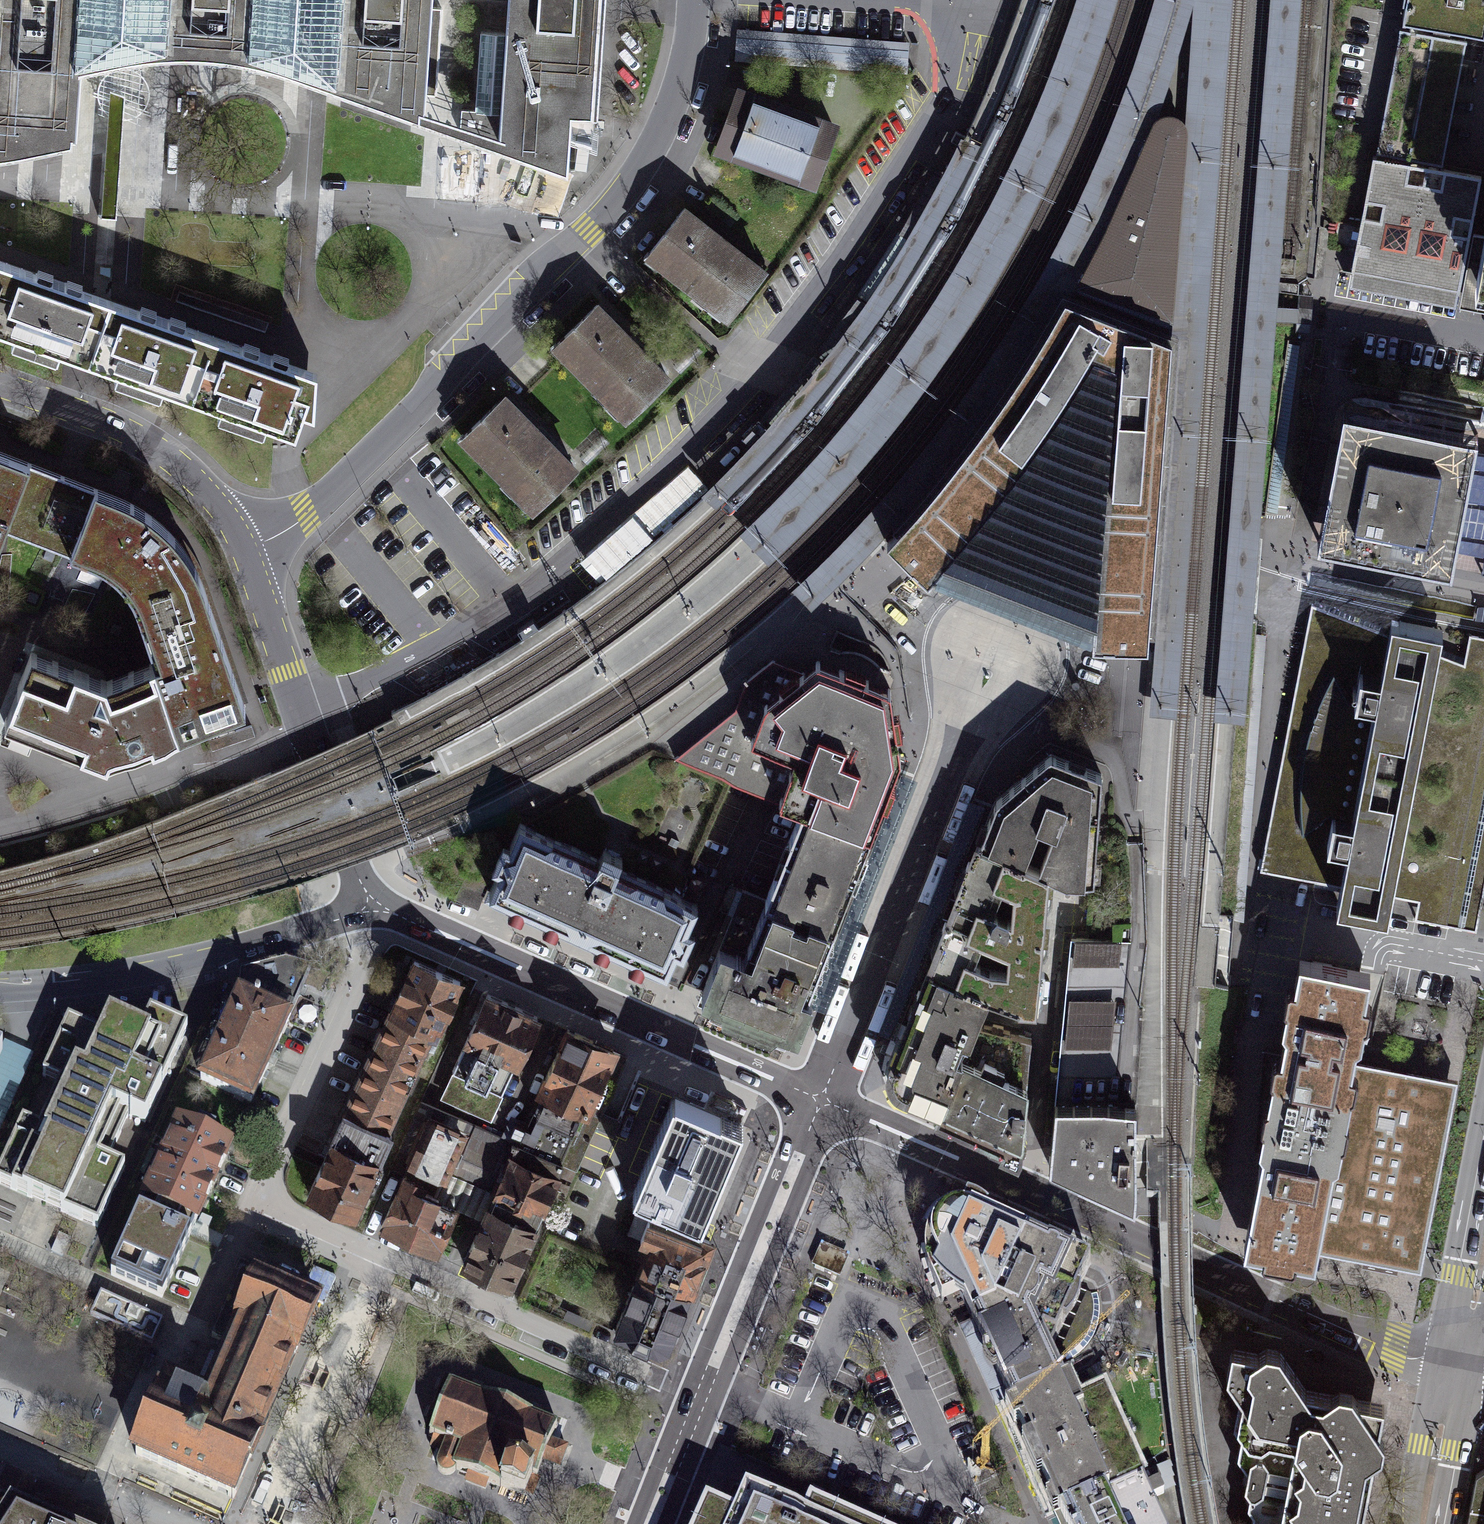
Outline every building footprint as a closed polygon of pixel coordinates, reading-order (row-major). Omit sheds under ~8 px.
[(75,145),(75,58),(139,55),(236,50),(407,114),(415,5),(416,0),(0,0),(0,156),(75,145)] [(492,39),(484,143),(574,176),(575,115),(596,114),(606,6),(606,0),(495,0),(492,39)] [(1059,58),(1033,127),(1009,176),(986,221),(978,237),(962,265),(932,311),(904,350),(875,389),(839,434),(818,459),(794,484),(741,535),(769,563),(822,510),(831,499),(875,449),(908,408),(937,368),(966,326),(995,279),(1019,237),(1046,183),(1066,140),(1090,81),(1113,16),(1117,0),(1079,0),(1059,58)] [(795,590),(812,608),(893,526),(904,535),(905,534),(913,524),(921,515),(933,501),(958,470),(986,433),(1036,363),(1040,357),(1069,311),(1075,301),(1084,285),(1092,270),(1109,232),(1141,161),(1156,122),(1177,60),(1193,4),(1189,63),(1185,132),(1182,178),(1174,264),(1178,300),(1177,318),(1176,339),(1171,406),(1170,412),(1166,472),(1164,506),(1160,553),(1160,557),(1159,570),(1158,581),(1156,603),(1155,617),(1155,628),(1152,650),(1148,714),(1174,717),(1175,704),(1179,667),(1186,581),(1190,526),(1199,413),(1205,321),(1220,133),(1227,44),(1230,0),(1158,0),(1149,34),(1124,105),(1090,184),(1069,229),(1049,267),(1002,343),(945,426),(929,444),(924,450),(903,475),(874,511),(831,556),(795,590)] [(1235,445),(1223,612),(1215,719),(1236,721),(1244,721),(1253,614),(1266,448),(1277,312),(1280,258),(1300,0),(1271,0),(1235,445)] [(1351,271),(1475,294),(1483,296),(1483,0),(1403,0),(1401,9),(1376,142),(1351,271)] [(908,65),(910,40),(737,30),(735,56),(908,65)] [(740,95),(722,145),(813,178),(831,127),(780,109),(740,95)] [(1173,116),(1165,116),(1156,122),(1141,161),(1109,232),(1092,270),(1084,285),(1075,301),(1040,357),(1036,363),(1020,386),(959,471),(921,515),(913,524),(905,534),(904,535),(887,554),(927,587),(946,564),(1017,589),(1095,620),(1092,645),(1152,650),(1155,628),(1155,617),(1156,603),(1158,581),(1159,570),(1160,557),(1166,472),(1170,412),(1171,406),(1176,339),(1177,318),(1178,300),(1174,264),(1182,178),(1185,132),(1180,120),(1173,116)] [(683,211),(649,255),(728,316),(763,272),(717,236),(683,211)] [(0,271),(0,325),(87,355),(108,294),(4,258),(0,271)] [(87,355),(190,391),(212,330),(108,294),(87,355)] [(625,337),(596,308),(559,344),(628,415),(666,378),(625,337)] [(212,330),(190,391),(297,428),(318,367),(212,330)] [(534,428),(504,398),(463,438),(533,509),(574,469),(534,428)] [(1343,407),(1317,541),(1452,567),(1455,551),(1483,557),(1483,451),(1475,449),(1478,433),(1343,407)] [(749,445),(758,436),(748,426),(740,436),(749,445)] [(4,531),(77,557),(102,570),(119,595),(176,530),(152,508),(101,483),(0,445),(0,542),(4,531)] [(197,568),(176,530),(119,595),(138,658),(159,719),(237,694),(197,568)] [(1313,601),(1260,871),(1390,896),(1459,909),(1483,783),(1483,634),(1313,601)] [(30,643),(8,702),(60,730),(102,740),(159,719),(138,658),(108,669),(30,643)] [(871,834),(901,756),(890,689),(842,671),(818,661),(801,674),(773,663),(775,662),(773,660),(746,682),(735,709),(675,759),(802,807),(871,834)] [(1102,775),(1052,755),(998,799),(979,842),(1048,869),(1066,877),(1095,877),(1102,775)] [(802,807),(765,899),(833,926),(871,834),(802,807)] [(580,937),(665,975),(698,903),(558,841),(522,823),(501,868),(488,896),(580,937)] [(1048,869),(979,842),(931,968),(1034,1008),(1048,869)] [(765,899),(742,891),(703,992),(778,1023),(797,1021),(833,926),(765,899)] [(1071,929),(1050,1161),(1134,1202),(1136,1094),(1116,1094),(1131,940),(1071,929)] [(1378,952),(1304,937),(1260,1154),(1243,1239),(1316,1254),(1319,1240),(1358,1049),(1378,952)] [(411,954),(388,1004),(439,1028),(462,978),(411,954)] [(242,975),(241,995),(204,1079),(253,1101),(311,971),(285,966),(242,975)] [(894,1071),(894,1079),(898,1090),(907,1103),(1020,1153),(1034,1008),(931,968),(897,1056),(894,1071)] [(494,1117),(540,1023),(482,995),(436,1089),(494,1117)] [(439,1028),(388,1004),(345,1104),(395,1126),(439,1028)] [(0,1170),(0,1184),(98,1228),(125,1167),(108,1159),(129,1115),(145,1123),(188,1029),(150,1011),(141,1030),(109,1016),(100,1035),(68,1021),(50,1059),(67,1067),(32,1145),(15,1137),(0,1170)] [(625,1065),(557,1032),(513,1126),(581,1160),(625,1065)] [(1416,1259),(1419,1260),(1458,1070),(1452,1068),(1416,1061),(1358,1049),(1319,1240),(1416,1259)] [(743,1125),(674,1095),(633,1191),(703,1220),(712,1199),(743,1125)] [(395,1126),(345,1104),(302,1199),(353,1221),(395,1126)] [(440,1114),(385,1221),(432,1245),(487,1138),(440,1114)] [(230,1147),(179,1124),(111,1275),(162,1298),(230,1147)] [(581,1160),(513,1126),(451,1253),(520,1287),(581,1160)] [(1059,1371),(1050,1352),(1090,1264),(964,1206),(949,1216),(930,1229),(926,1247),(926,1266),(942,1301),(960,1294),(1006,1396),(1010,1405),(1063,1381),(1059,1371)] [(672,1228),(652,1219),(630,1269),(647,1276),(621,1334),(664,1353),(666,1349),(697,1280),(712,1246),(672,1228)] [(822,1239),(812,1262),(841,1275),(851,1252),(822,1239)] [(207,1398),(168,1381),(161,1397),(158,1396),(147,1422),(149,1423),(135,1455),(213,1488),(212,1490),(234,1499),(235,1497),(237,1491),(236,1491),(258,1440),(257,1439),(294,1353),(296,1354),(317,1303),(241,1270),(211,1338),(229,1346),(207,1398)] [(163,1320),(101,1292),(90,1316),(123,1330),(152,1343),(163,1320)] [(1384,1407),(1320,1393),(1306,1390),(1291,1363),(1233,1349),(1227,1377),(1242,1406),(1235,1434),(1241,1445),(1237,1464),(1246,1479),(1242,1493),(1248,1504),(1246,1516),(1252,1523),(1251,1523),(1363,1523),(1384,1407)] [(1111,1489),(1063,1381),(1010,1405),(1059,1512),(1111,1489)] [(434,1437),(445,1441),(437,1462),(437,1467),(439,1472),(442,1475),(446,1475),(451,1475),(454,1473),(456,1468),(524,1496),(532,1477),(537,1478),(539,1474),(537,1473),(541,1462),(560,1469),(564,1459),(569,1449),(550,1441),(554,1431),(555,1432),(558,1425),(552,1423),(552,1424),(455,1386),(455,1385),(449,1383),(447,1388),(448,1388),(431,1431),(430,1431),(428,1436),(434,1438),(434,1437)] [(1064,1523),(1166,1523),(1153,1498),(1167,1490),(1156,1466),(1111,1489),(1059,1512),(1061,1517),(1064,1523)] [(1477,1467),(1466,1523),(1483,1523),(1483,1469),(1477,1467)] [(705,1499),(694,1523),(867,1523),(810,1499),(804,1513),(745,1487),(738,1503),(735,1511),(705,1499)] [(0,1520),(0,1523),(55,1523),(10,1505),(0,1520)]
